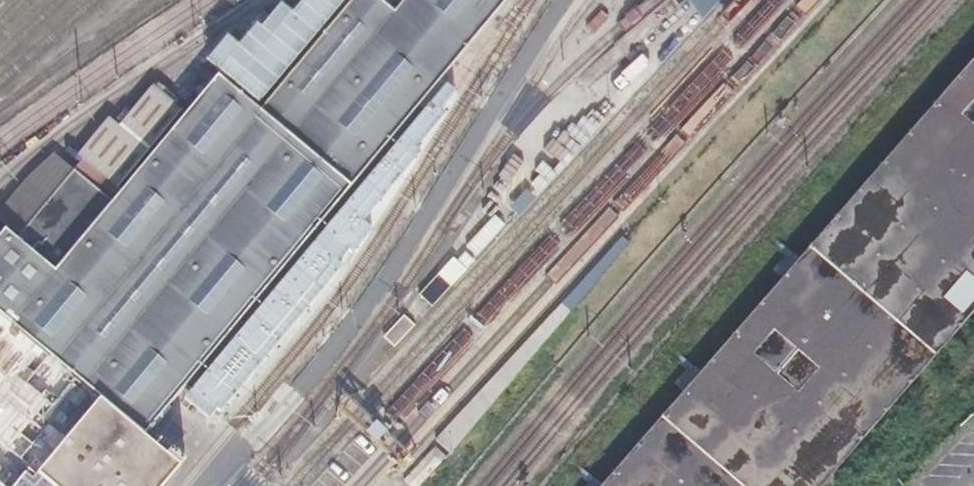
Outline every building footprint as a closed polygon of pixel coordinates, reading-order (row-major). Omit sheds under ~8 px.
[(214,72),(106,193),(70,164),(11,230),(1,222),(0,223),(0,485),(152,485),(172,463),(136,430),(494,0),(389,0),(386,3),(382,0),(343,0),(251,103),(248,100),(230,85),(214,72)] [(973,311),(973,56),(745,319),(600,485),(822,485),(973,311)] [(436,285),(423,274),(403,296),(415,308),(436,285)] [(398,326),(387,316),(367,338),(378,348),(398,326)] [(364,422),(310,480),(316,485),(340,485),(383,441),(364,422)]
